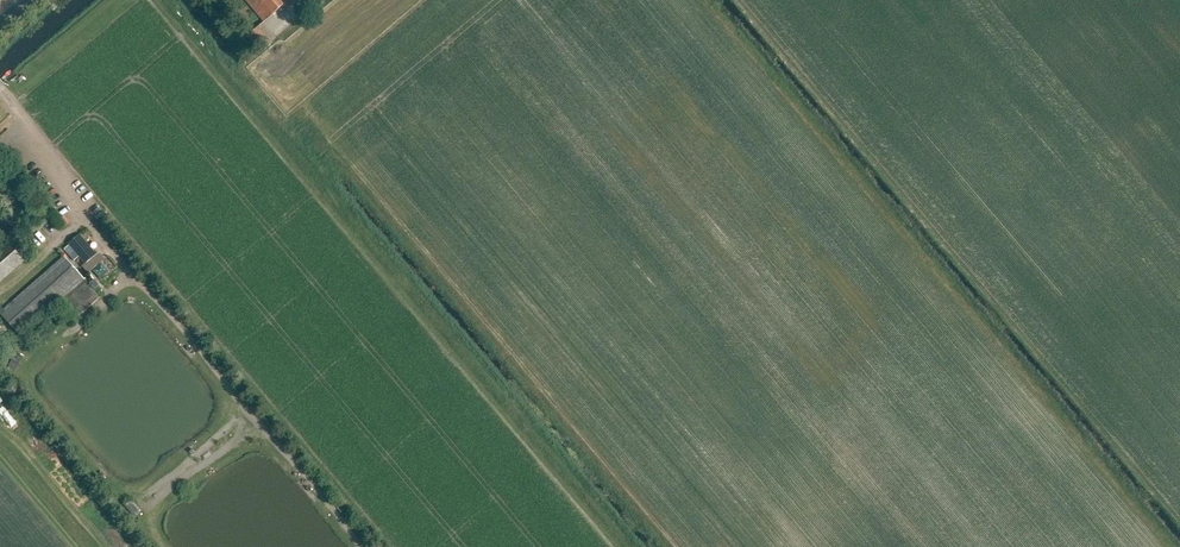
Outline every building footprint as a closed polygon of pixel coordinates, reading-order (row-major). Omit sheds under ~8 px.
[(264,23),(290,0),(244,0),(264,23)] [(275,43),(262,28),(255,34),(268,49),(275,43)] [(61,219),(66,226),(71,223),(65,215),(61,219)] [(86,264),(84,267),(89,273),(105,259),(100,253),(98,255),(80,234),(69,244),(75,251),(70,255),(75,261),(80,257),(86,264)] [(23,262),(7,243),(0,249),(0,281),(23,262)] [(20,337),(85,279),(64,256),(0,312),(0,314),(20,337)] [(136,507),(131,511),(136,517),(141,512),(136,507)]
